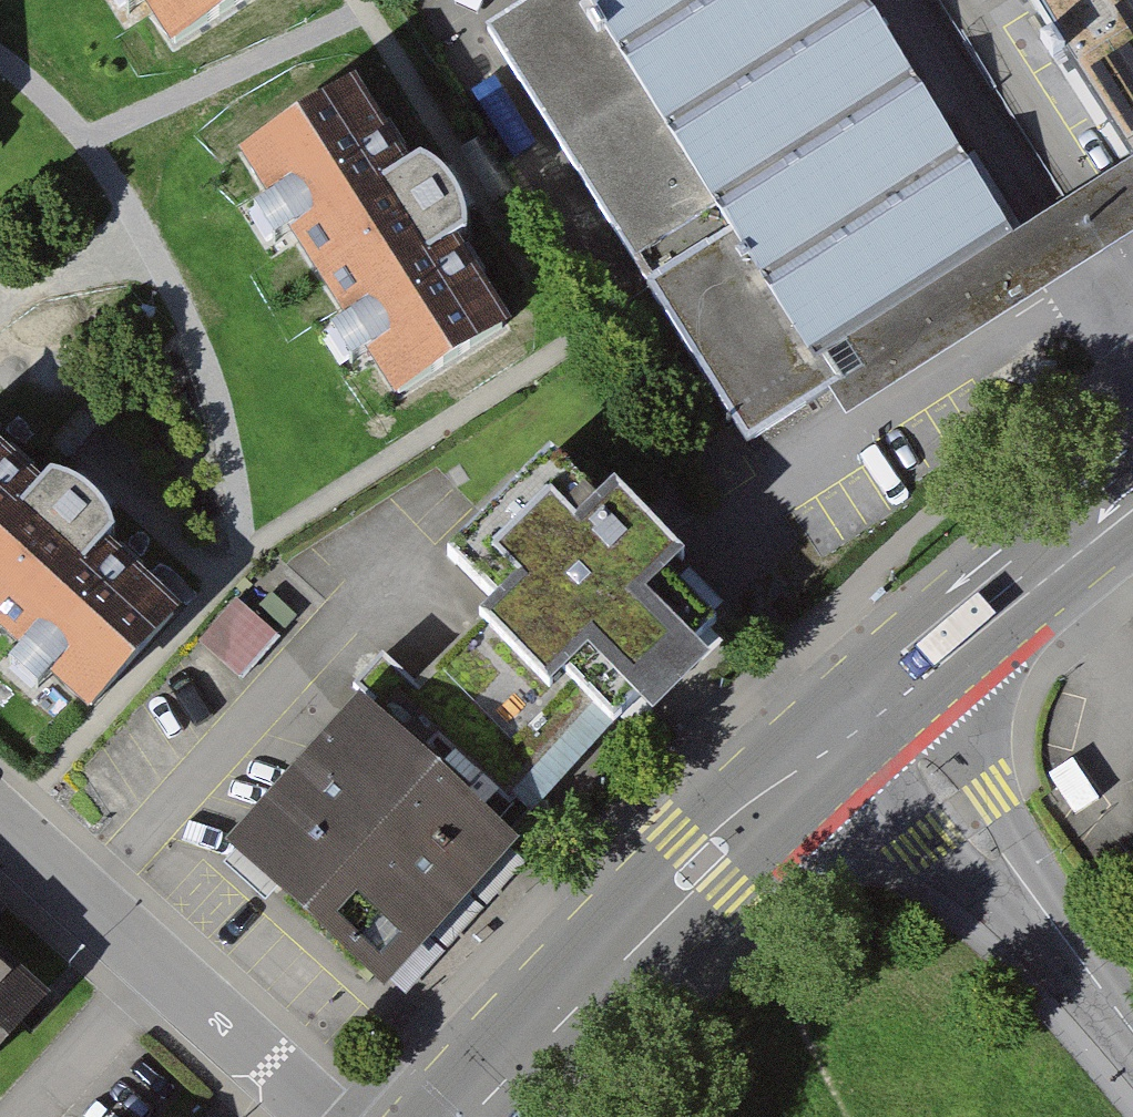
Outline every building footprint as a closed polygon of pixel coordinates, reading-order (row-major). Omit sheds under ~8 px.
[(171,51),(255,0),(139,0),(171,51)] [(483,34),(750,449),(830,398),(839,392),(823,368),(1017,244),(860,0),(537,0),(483,34)] [(1122,158),(1132,152),(1132,0),(1023,0),(1122,158)] [(366,84),(249,153),(396,401),(513,332),(366,84)] [(1122,158),(1130,169),(1132,174),(1132,152),(1122,158)] [(823,368),(839,392),(830,398),(847,424),(1109,264),(1132,247),(1132,174),(1130,169),(1087,197),(1051,222),(823,368)] [(84,709),(180,609),(0,436),(0,629),(84,709)] [(659,571),(679,550),(604,478),(588,494),(542,450),(448,548),(509,605),(417,701),(384,669),(357,697),(506,839),(620,721),(634,734),(728,636),(659,571)] [(206,644),(252,673),(282,626),(236,598),(206,644)] [(357,697),(223,843),(383,986),(515,841),(506,839),(357,697)] [(49,1004),(0,960),(0,1057),(49,1004)]
